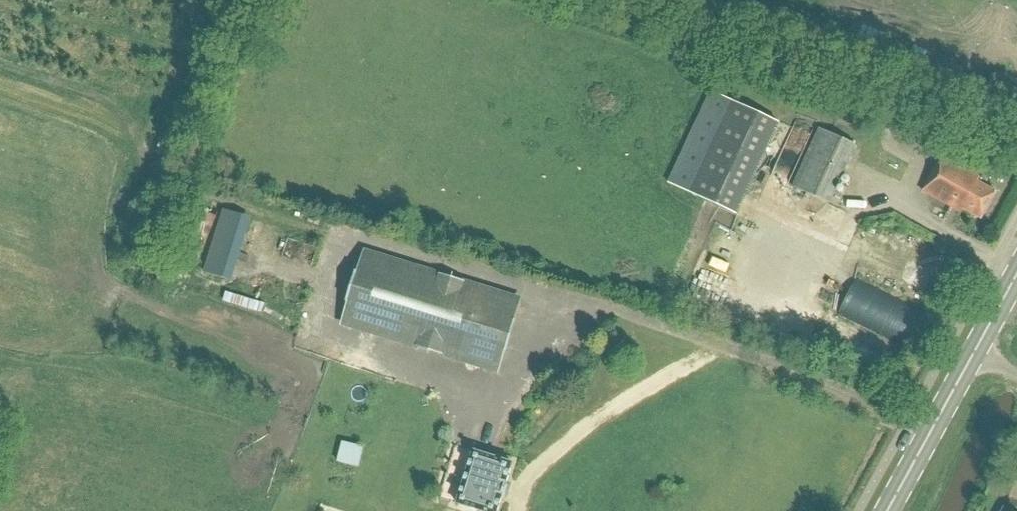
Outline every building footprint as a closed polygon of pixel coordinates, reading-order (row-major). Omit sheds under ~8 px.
[(713,92),(669,183),(734,215),(778,124),(713,92)] [(818,130),(791,188),(828,205),(854,146),(818,130)] [(978,153),(967,146),(960,158),(971,165),(978,153)] [(879,156),(875,164),(894,173),(898,165),(879,156)] [(941,158),(921,192),(952,209),(953,206),(980,222),(995,194),(977,184),(979,179),(941,158)] [(234,283),(253,220),(223,210),(204,274),(234,283)] [(513,322),(520,301),(365,253),(358,274),(357,274),(349,302),(350,302),(343,324),(498,372),(505,350),(514,323),(513,322)] [(926,338),(941,305),(874,274),(858,307),(926,338)] [(362,431),(357,457),(379,461),(384,435),(362,431)] [(512,464),(474,452),(457,504),(479,510),(498,510),(512,464)] [(1008,500),(1010,501),(1005,510),(1016,510),(1016,483),(1008,500)]
